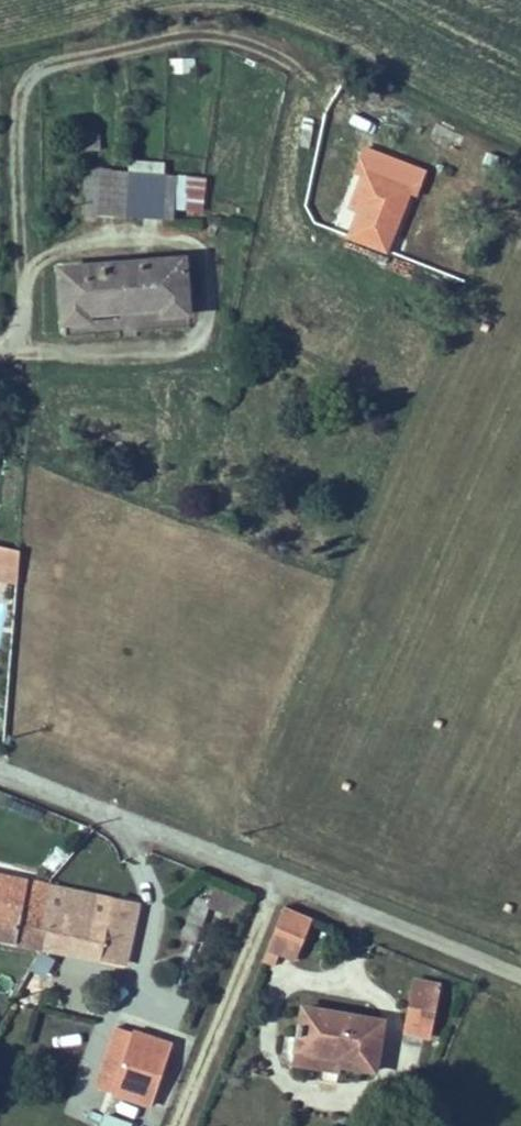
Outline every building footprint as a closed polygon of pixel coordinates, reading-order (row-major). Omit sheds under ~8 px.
[(341,268),(369,205),(319,184),(303,217),(314,223),(303,251),(341,268)] [(78,231),(86,189),(40,187),(38,229),(78,231)] [(97,190),(86,189),(78,231),(94,232),(97,190)] [(130,193),(97,190),(94,232),(128,234),(130,193)] [(145,277),(92,281),(92,321),(125,318),(128,330),(147,328),(145,277)] [(68,290),(70,323),(92,321),(92,281),(69,282),(68,290)] [(51,324),(70,323),(68,290),(69,282),(27,285),(32,337),(52,337),(51,324)] [(25,546),(0,541),(0,574),(21,579),(25,546)] [(60,887),(0,875),(0,933),(51,943),(60,887)] [(146,901),(60,887),(51,943),(136,959),(146,901)] [(237,918),(242,904),(200,887),(181,935),(196,941),(210,907),(237,918)] [(282,909),(266,951),(291,960),(307,920),(282,909)] [(426,1036),(430,986),(400,983),(395,1033),(426,1036)] [(289,1051),(335,1057),(334,1069),(367,1073),(375,1024),(296,1010),(289,1051)] [(100,1086),(116,1092),(139,1027),(124,1021),(100,1086)] [(139,1027),(116,1092),(153,1106),(177,1040),(139,1027)] [(334,1069),(335,1057),(289,1051),(287,1069),(333,1076),(334,1069)] [(106,1114),(101,1125),(133,1125),(106,1114)]
